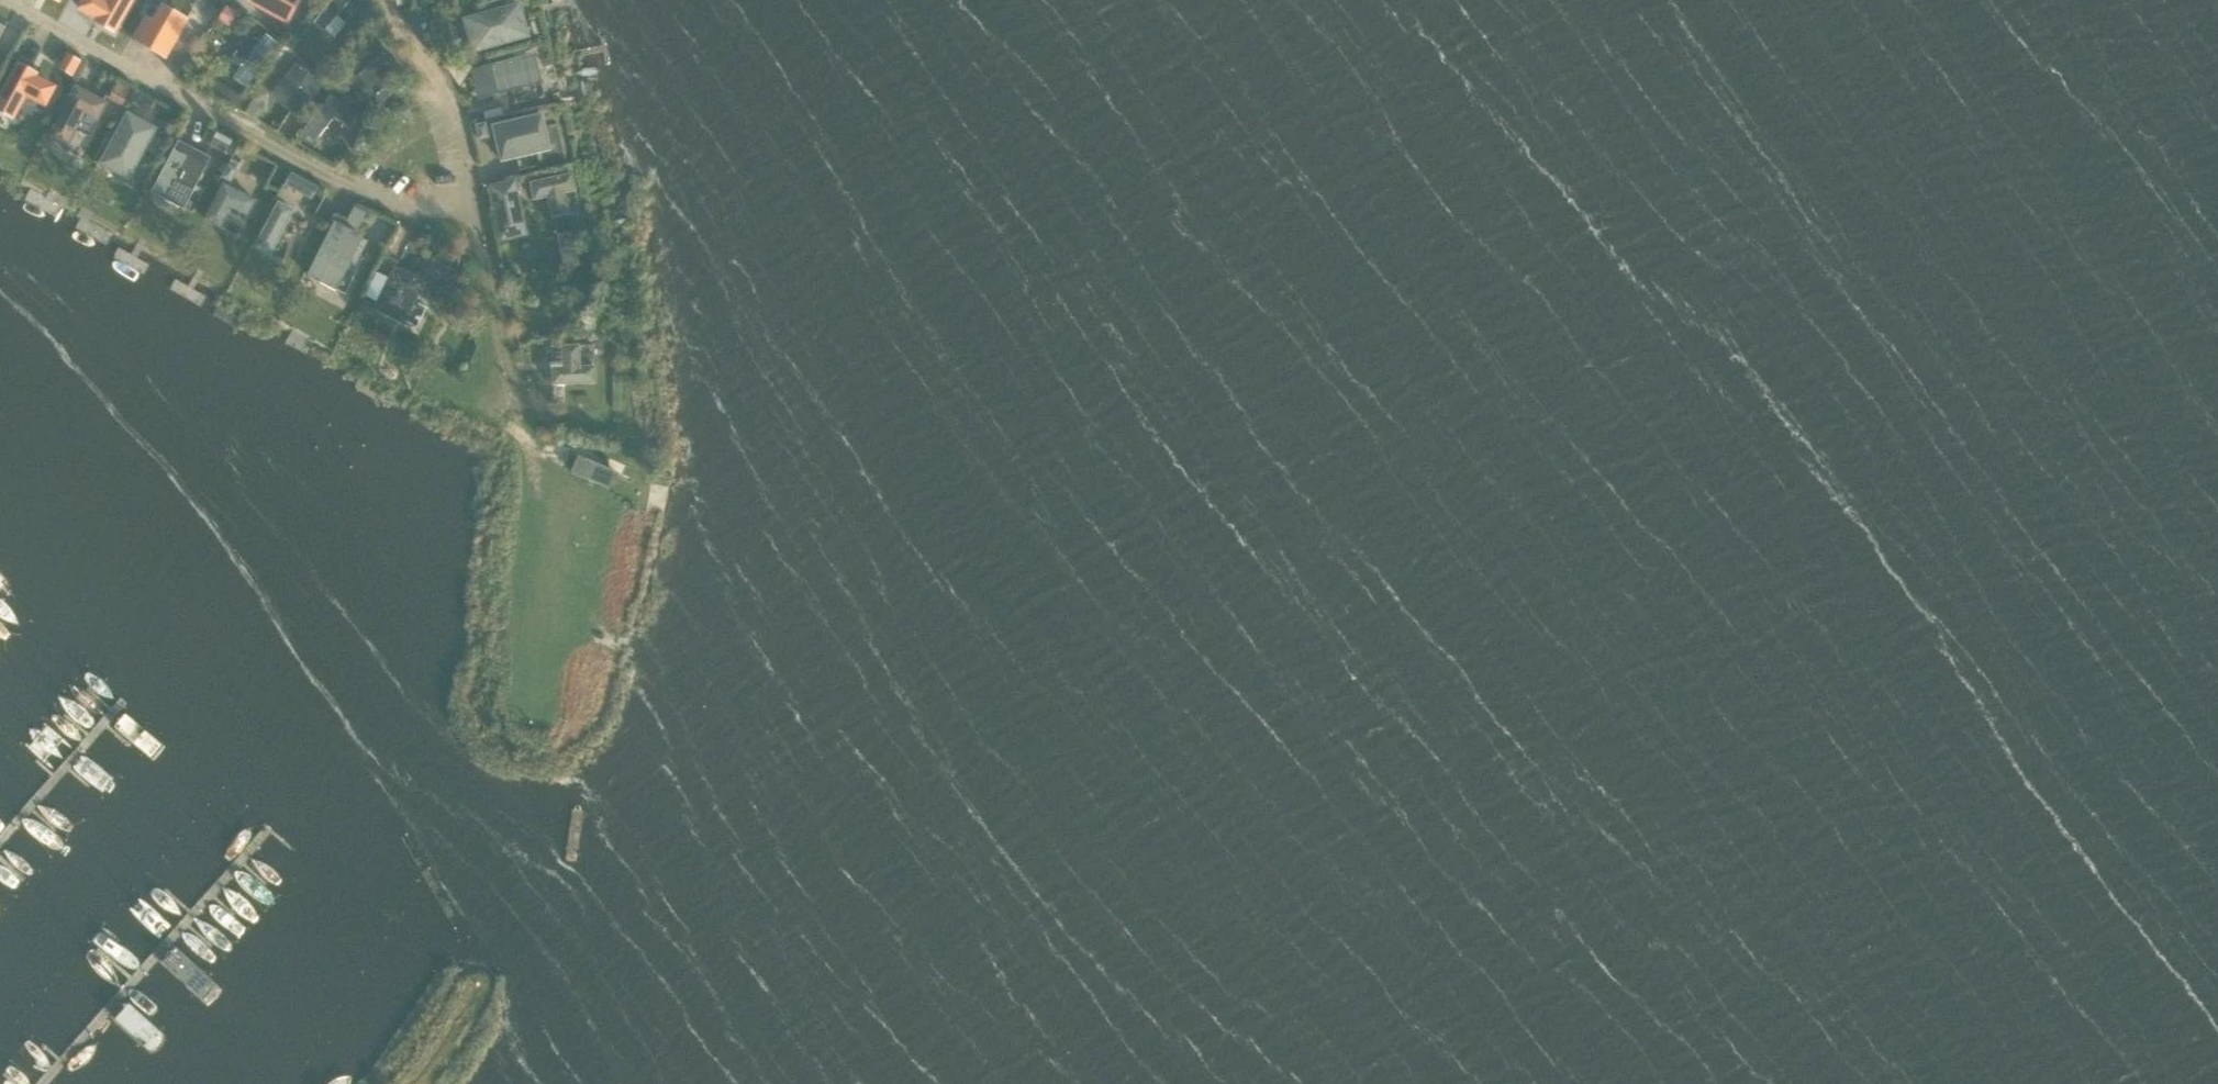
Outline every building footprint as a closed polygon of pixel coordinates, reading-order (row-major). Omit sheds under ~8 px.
[(132,0),(110,0),(108,4),(101,0),(85,0),(79,9),(98,20),(97,23),(113,33),(132,0)] [(249,2),(288,23),(300,0),(250,0),(249,2)] [(325,31),(334,39),(345,25),(336,17),(351,0),(334,0),(314,24),(324,32),(325,31)] [(472,41),(475,53),(528,37),(519,6),(472,19),(478,39),(472,41)] [(163,7),(154,24),(146,20),(134,41),(164,58),(186,21),(163,7)] [(220,20),(230,26),(238,13),(227,7),(220,20)] [(368,34),(377,22),(368,14),(358,26),(368,34)] [(415,31),(433,30),(432,14),(414,15),(415,31)] [(272,33),(257,52),(249,46),(238,60),(247,67),(239,76),(254,87),(287,44),(272,33)] [(71,76),(78,62),(69,57),(61,70),(71,76)] [(489,96),(541,83),(537,69),(529,72),(525,59),(473,72),(477,87),(484,85),(487,88),(489,96)] [(272,97),(297,118),(324,87),(297,64),(272,97)] [(0,97),(0,112),(10,118),(23,94),(42,105),(51,88),(32,77),(34,74),(17,65),(0,97)] [(367,70),(353,82),(376,109),(411,79),(399,66),(379,83),(367,70)] [(131,90),(119,83),(110,99),(122,106),(131,90)] [(76,89),(49,137),(65,146),(74,131),(78,130),(89,136),(106,105),(76,89)] [(228,90),(222,99),(240,110),(245,101),(228,90)] [(303,133),(315,142),(333,118),(349,130),(360,116),(332,94),(303,133)] [(252,120),(261,106),(248,97),(245,101),(240,110),(239,111),(252,120)] [(485,121),(502,117),(499,103),(482,107),(485,121)] [(406,121),(413,116),(405,105),(398,110),(406,121)] [(492,127),(501,164),(552,152),(543,114),(492,127)] [(371,131),(376,123),(365,115),(360,123),(371,131)] [(128,116),(100,166),(123,178),(131,164),(135,166),(155,131),(128,116)] [(176,130),(177,128),(161,120),(157,127),(161,129),(155,139),(170,147),(178,132),(176,130)] [(476,127),(479,140),(489,137),(486,124),(476,127)] [(214,140),(217,132),(210,128),(206,135),(202,143),(210,147),(214,140)] [(184,211),(211,160),(178,143),(151,194),(184,211)] [(235,171),(228,167),(222,178),(230,182),(235,171)] [(291,172),(284,184),(296,190),(302,178),(291,172)] [(534,201),(547,198),(552,219),(569,215),(565,194),(577,192),(573,174),(530,183),(534,201)] [(527,237),(515,182),(490,188),(501,242),(527,237)] [(205,221),(222,229),(229,216),(244,224),(256,201),(224,184),(205,221)] [(254,249),(270,257),(294,210),(278,202),(254,249)] [(359,230),(367,214),(355,208),(347,223),(359,230)] [(308,277),(337,291),(364,237),(335,222),(308,277)] [(558,235),(561,249),(570,248),(567,234),(558,235)] [(576,265),(573,249),(561,251),(565,267),(576,265)] [(424,284),(395,270),(375,309),(404,324),(418,296),(435,304),(443,289),(426,280),(424,284)] [(450,289),(455,277),(443,272),(437,283),(450,289)] [(588,342),(603,340),(601,329),(586,332),(588,342)] [(581,367),(580,346),(562,346),(563,363),(552,363),(553,386),(597,385),(596,367),(581,367)] [(615,473),(578,457),(571,473),(609,489),(615,473)] [(169,744),(123,709),(108,729),(154,765),(169,744)] [(155,1052),(114,1015),(99,1033),(139,1069),(155,1052)]
